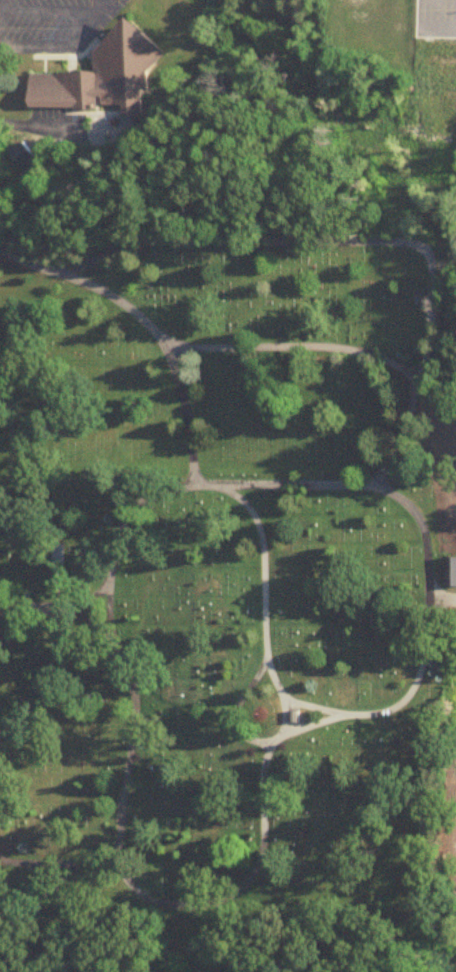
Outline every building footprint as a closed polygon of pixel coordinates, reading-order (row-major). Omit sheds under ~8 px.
[(28,111),(28,72),(91,71),(91,53),(129,20),(168,57),(166,112),(28,111)] [(4,147),(15,163),(32,152),(21,136),(4,147)] [(61,548),(50,548),(51,566),(62,565),(61,548)] [(444,560),(444,588),(455,588),(455,560),(444,560)]
